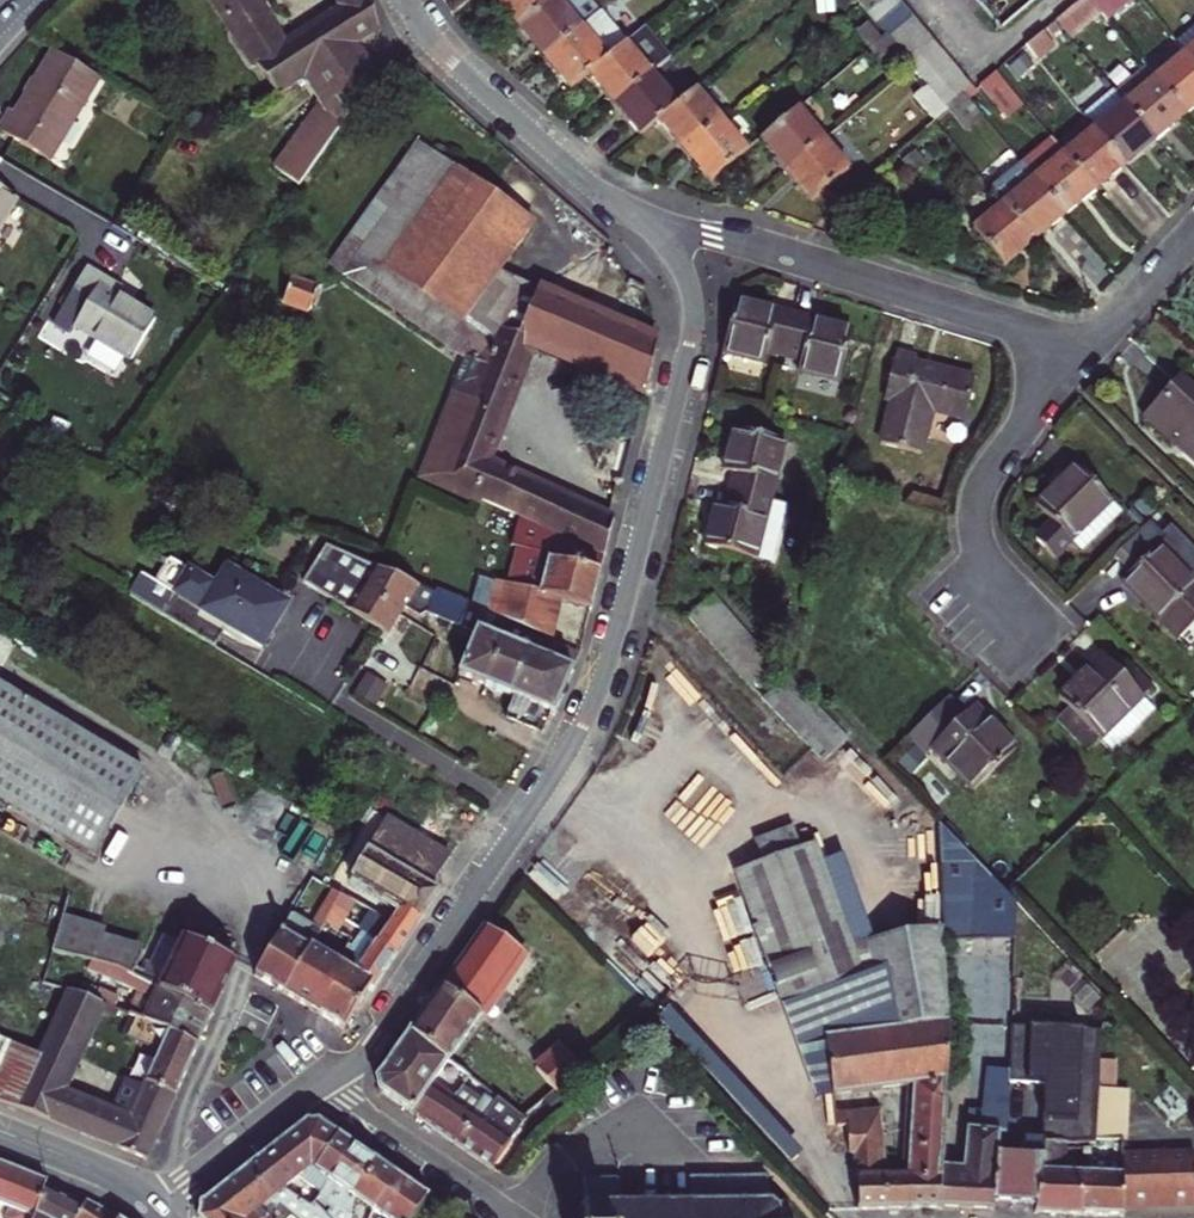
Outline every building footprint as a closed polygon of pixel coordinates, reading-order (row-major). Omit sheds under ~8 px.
[(369,0),(360,0),(346,9),(287,46),(279,33),(274,32),(253,0),(214,0),(247,49),(245,53),(253,65),(258,65),(277,94),(309,74),(327,105),(298,144),(319,158),(374,79),(352,45),(380,27),(369,0)] [(346,9),(360,0),(342,0),(346,9)] [(555,0),(496,0),(520,29),(555,0)] [(599,14),(587,0),(555,0),(520,29),(545,59),(599,14)] [(884,0),(860,0),(858,2),(860,5),(867,13),(884,0)] [(903,4),(899,0),(884,0),(867,13),(873,20),(877,25),(903,4)] [(1100,14),(1088,0),(1081,0),(1055,21),(1070,40),(1100,14)] [(887,37),(912,16),(903,4),(877,25),(886,36),(887,37)] [(589,74),(625,45),(599,14),(545,59),(571,90),(589,74)] [(897,49),(922,28),(912,16),(887,37),(896,48),(897,49)] [(870,49),(886,36),(877,25),(873,20),(856,33),(870,49)] [(1174,42),(1193,65),(1193,26),(1174,42)] [(652,75),(670,60),(644,28),(625,45),(589,74),(615,106),(652,75)] [(907,61),(932,39),(922,28),(897,49),(907,61)] [(1038,62),(1055,48),(1042,32),(1025,46),(1038,62)] [(880,61),(896,48),(887,37),(886,36),(870,49),(880,61)] [(917,73),(942,51),(932,39),(907,61),(912,67),(917,73)] [(1193,108),(1193,65),(1174,42),(1144,68),(1185,115),(1193,108)] [(926,84),(952,63),(942,51),(917,73),(926,84)] [(50,160),(99,77),(55,52),(18,115),(12,112),(1,131),(50,160)] [(936,96),(962,74),(952,63),(926,84),(928,86),(936,96)] [(1155,141),(1185,115),(1144,68),(1115,92),(1155,141)] [(1006,120),(1023,106),(995,72),(979,86),(1006,120)] [(963,94),(972,86),(962,74),(936,96),(946,108),(963,94)] [(659,121),(677,105),(652,75),(615,106),(641,136),(659,121)] [(949,111),(946,108),(936,96),(928,86),(914,98),(935,123),(947,112),(949,111)] [(969,102),(978,94),(974,90),(972,86),(963,94),(969,102)] [(685,151),(722,121),(696,90),(677,105),(659,121),(685,151)] [(1125,166),(1155,141),(1115,92),(1084,118),(1094,129),(1125,166)] [(962,130),(980,115),(969,102),(963,94),(946,108),(949,111),(947,112),(962,130)] [(787,171),(824,141),(798,109),(761,140),(787,171)] [(711,183),(748,151),(722,121),(685,151),(711,183)] [(1095,191),(1125,166),(1094,129),(1084,137),(1064,154),(1095,191)] [(1065,216),(1095,191),(1064,154),(1051,140),(1021,164),(1065,216)] [(813,202),(849,171),(824,141),(787,171),(813,202)] [(278,171),(299,186),(319,158),(298,144),(278,171)] [(417,144),(329,266),(344,277),(431,155),(417,144)] [(657,346),(657,343),(604,322),(496,273),(534,226),(488,195),(431,155),(344,277),(458,356),(464,356),(452,390),(457,392),(426,474),(484,500),(519,516),(606,556),(614,519),(497,465),(494,473),(485,469),(488,462),(533,343),(646,393),(657,346)] [(1035,241),(1065,216),(1021,164),(991,190),(1004,205),(1035,241)] [(17,198),(0,188),(0,226),(17,198)] [(1003,267),(1035,241),(1004,205),(973,231),(1003,267)] [(121,289),(86,269),(54,324),(72,334),(76,326),(132,360),(155,320),(117,297),(121,289)] [(282,304),(308,313),(316,290),(290,280),(282,304)] [(656,322),(651,304),(645,287),(629,281),(604,322),(657,343),(656,322)] [(784,356),(794,317),(736,302),(723,353),(765,363),(768,352),(784,356)] [(840,381),(853,331),(794,317),(784,356),(801,360),(798,371),(840,381)] [(892,401),(881,444),(921,454),(927,432),(958,439),(962,419),(964,420),(974,379),(931,368),(929,375),(922,373),(924,367),(914,364),(916,359),(896,354),(884,400),(892,401)] [(929,375),(931,368),(924,367),(922,373),(929,375)] [(1180,379),(1145,418),(1193,461),(1193,391),(1180,379)] [(452,390),(421,472),(426,474),(457,392),(452,390)] [(770,500),(785,443),(734,429),(724,471),(735,474),(730,491),(770,500)] [(485,469),(494,473),(497,465),(488,462),(485,469)] [(1111,501),(1077,466),(1036,506),(1052,523),(1036,539),(1053,557),(1070,541),(1080,551),(1107,525),(1096,515),(1111,501)] [(481,506),(484,500),(426,474),(424,480),(481,506)] [(770,500),(730,491),(726,507),(715,505),(705,546),(772,563),(787,505),(770,500)] [(1121,511),(1111,501),(1096,515),(1107,525),(1121,511)] [(592,607),(606,556),(519,516),(510,547),(517,549),(506,584),(494,581),(485,611),(509,621),(510,622),(535,632),(554,639),(564,600),(592,607)] [(1193,626),(1193,585),(1159,549),(1167,540),(1150,523),(1115,557),(1132,574),(1123,582),(1180,640),(1193,626)] [(319,592),(344,553),(324,545),(302,582),(319,592)] [(359,592),(374,566),(344,553),(319,592),(347,610),(359,592)] [(144,575),(132,596),(214,645),(226,625),(261,646),(286,603),(226,567),(214,586),(169,559),(155,582),(144,575)] [(452,599),(418,585),(387,572),(374,566),(359,592),(399,617),(405,607),(411,595),(447,609),(452,599)] [(388,635),(399,617),(359,592),(347,610),(388,635)] [(443,620),(447,609),(411,595),(405,607),(419,616),(425,613),(443,620)] [(699,630),(725,608),(714,595),(688,617),(699,630)] [(460,627),(468,606),(452,599),(447,609),(443,620),(460,627)] [(476,633),(485,612),(468,606),(460,627),(476,633)] [(710,642),(736,620),(725,608),(699,630),(710,642)] [(502,641),(503,641),(510,622),(509,621),(485,611),(485,612),(476,633),(458,675),(485,686),(502,641)] [(720,655),(747,632),(736,620),(710,642),(720,655)] [(485,686),(510,696),(535,634),(535,632),(510,622),(503,641),(502,641),(485,686)] [(731,667),(758,644),(747,632),(720,655),(730,666),(731,667)] [(552,714),(579,654),(535,634),(510,696),(512,697),(504,716),(540,731),(548,712),(552,714)] [(769,657),(765,653),(758,644),(731,667),(743,679),(769,657)] [(1104,655),(1060,697),(1069,708),(1100,739),(1112,752),(1142,724),(1130,711),(1143,698),(1144,697),(1128,680),(1104,655)] [(754,691),(781,669),(769,657),(743,679),(754,691)] [(765,703),(790,678),(781,669),(754,691),(762,699),(765,703)] [(1139,670),(1128,680),(1144,697),(1155,686),(1139,670)] [(144,772),(0,685),(0,799),(94,855),(144,772)] [(976,791),(1017,750),(974,706),(967,714),(950,697),(909,738),(927,756),(934,748),(976,791)] [(1156,711),(1143,698),(1130,711),(1142,724),(1156,711)] [(1088,751),(1100,739),(1069,708),(1058,718),(1088,751)] [(811,750),(836,725),(825,714),(800,739),(811,750)] [(823,763),(848,738),(836,725),(811,750),(823,763)] [(432,887),(451,857),(374,810),(355,842),(369,850),(341,896),(354,904),(368,911),(391,925),(402,909),(421,919),(440,891),(432,887)] [(1016,903),(1007,893),(938,824),(942,927),(942,940),(979,939),(1014,939),(1016,903)] [(863,977),(824,868),(815,844),(801,850),(794,828),(755,842),(763,863),(735,873),(782,1005),(863,977)] [(341,896),(369,850),(355,842),(327,888),(330,889),(341,896)] [(322,930),(326,922),(332,912),(337,904),(341,896),(330,889),(308,925),(291,915),(255,975),(284,993),(311,947),(322,930)] [(354,904),(341,896),(337,904),(350,912),(354,904)] [(345,919),(350,912),(337,904),(332,912),(345,919)] [(391,925),(378,942),(397,954),(421,919),(402,909),(391,925)] [(362,933),(378,942),(391,925),(368,911),(358,930),(362,933)] [(344,921),(345,919),(332,912),(326,922),(331,925),(330,927),(337,932),(344,921)] [(212,1015),(235,962),(182,937),(180,942),(163,934),(144,972),(135,967),(141,956),(124,949),(102,942),(106,930),(64,917),(53,953),(92,963),(115,969),(158,990),(212,1015)] [(335,937),(337,932),(330,927),(331,925),(326,922),(322,930),(335,937)] [(448,1060),(523,953),(486,927),(485,926),(411,1031),(448,1060)] [(907,1027),(948,1022),(942,940),(942,927),(885,939),(907,1027)] [(324,955),(335,937),(322,930),(311,947),(322,954),(324,955)] [(397,954),(378,942),(362,933),(352,949),(355,974),(372,984),(375,987),(397,954)] [(882,1031),(907,1027),(885,939),(866,942),(882,1031)] [(1014,951),(1014,939),(979,939),(979,951),(1014,951)] [(322,989),(307,979),(322,954),(311,947),(284,993),(310,1009),(322,989)] [(344,1030),(372,984),(355,974),(352,949),(348,947),(338,963),(330,976),(337,981),(317,1013),(344,1030)] [(974,979),(1013,979),(1014,951),(979,951),(974,951),(974,979)] [(330,976),(338,963),(324,955),(322,954),(307,979),(322,989),(330,976)] [(198,1046),(212,1015),(158,990),(115,969),(92,963),(88,972),(139,992),(129,1014),(130,1015),(171,1031),(171,1033),(198,1046)] [(317,1013),(337,981),(330,976),(322,989),(310,1009),(317,1013)] [(91,1030),(103,1004),(72,992),(50,1039),(80,1053),(91,1030)] [(176,1095),(198,1046),(171,1033),(171,1031),(130,1015),(123,1030),(163,1047),(147,1082),(176,1095)] [(1052,1018),(1051,1030),(1098,1032),(1098,1027),(1086,1026),(1086,1020),(1052,1018)] [(947,1064),(948,1022),(907,1027),(882,1031),(825,1038),(832,1097),(916,1086),(916,1085),(945,1087),(947,1064)] [(1094,1141),(1097,1088),(1100,1032),(1098,1032),(1051,1030),(1031,1028),(1030,1069),(1010,1068),(1010,1070),(1006,1134),(998,1134),(993,1203),(1037,1207),(1043,1157),(1044,1145),(1066,1144),(1067,1144),(1094,1143),(1094,1141)] [(1030,1069),(1031,1028),(1011,1028),(1010,1068),(1030,1069)] [(98,1060),(103,1042),(91,1030),(80,1053),(96,1060),(98,1060)] [(434,1082),(448,1060),(411,1031),(377,1079),(379,1091),(424,1122),(447,1090),(434,1082)] [(71,1071),(80,1053),(50,1039),(42,1058),(71,1071)] [(19,1048),(0,1040),(0,1097),(19,1048)] [(558,1093),(584,1072),(562,1046),(536,1068),(557,1094),(558,1093)] [(19,1108),(42,1058),(19,1048),(0,1097),(0,1101),(19,1108)] [(93,1103),(62,1090),(71,1071),(42,1058),(19,1108),(80,1133),(93,1103)] [(993,1211),(993,1203),(998,1134),(1006,1134),(1010,1070),(988,1068),(982,1130),(968,1128),(964,1167),(942,1166),(939,1209),(993,1211)] [(98,1140),(147,1160),(176,1095),(147,1082),(146,1086),(125,1077),(110,1110),(98,1140)] [(939,1209),(942,1166),(946,1100),(944,1100),(945,1087),(916,1085),(916,1086),(910,1178),(908,1209),(939,1209)] [(484,1097),(480,1102),(460,1088),(455,1096),(447,1090),(424,1122),(456,1144),(475,1114),(483,1120),(494,1104),(484,1097)] [(1126,1141),(1128,1099),(1120,1099),(1120,1089),(1097,1088),(1094,1141),(1099,1141),(1122,1141),(1126,1141)] [(1129,1090),(1120,1089),(1120,1099),(1128,1099),(1129,1090)] [(527,1120),(525,1118),(498,1098),(494,1104),(483,1120),(475,1114),(456,1144),(492,1167),(511,1139),(527,1120)] [(98,1140),(110,1110),(93,1103),(80,1133),(98,1140)] [(887,1210),(887,1178),(881,1113),(874,1114),(875,1126),(846,1127),(849,1153),(857,1152),(857,1205),(858,1210),(887,1210)] [(875,1126),(874,1114),(835,1117),(836,1128),(846,1127),(875,1126)] [(322,1192),(353,1145),(318,1121),(307,1120),(259,1158),(284,1188),(299,1176),(322,1192)] [(1124,1217),(1123,1207),(1122,1156),(1122,1141),(1099,1141),(1098,1147),(1104,1148),(1103,1170),(1095,1173),(1095,1176),(1083,1176),(1080,1215),(1124,1217)] [(1080,1215),(1083,1176),(1060,1175),(1067,1144),(1066,1144),(1044,1145),(1043,1157),(1037,1207),(1036,1213),(1080,1215)] [(378,1162),(353,1145),(322,1192),(314,1202),(330,1217),(354,1217),(351,1217),(354,1197),(378,1162)] [(1122,1156),(1123,1207),(1193,1205),(1193,1154),(1122,1156)] [(284,1188),(259,1158),(201,1204),(199,1217),(268,1217),(264,1214),(270,1209),(274,1213),(281,1208),(292,1217),(293,1217),(330,1217),(314,1202),(311,1207),(284,1188)] [(373,1210),(397,1175),(378,1162),(354,1197),(373,1210)] [(47,1182),(0,1163),(0,1205),(10,1209),(6,1217),(33,1217),(44,1188),(47,1182)] [(427,1195),(397,1175),(373,1210),(384,1217),(412,1217),(427,1195)] [(787,1211),(780,1212),(772,1204),(769,1204),(769,1199),(766,1199),(766,1178),(690,1178),(690,1205),(671,1205),(671,1200),(667,1200),(667,1205),(646,1205),(646,1201),(642,1201),(642,1205),(622,1206),(622,1201),(620,1201),(620,1179),(586,1180),(586,1177),(584,1177),(585,1206),(583,1206),(583,1210),(585,1210),(585,1217),(787,1217),(787,1211)] [(887,1210),(908,1209),(910,1178),(887,1178),(887,1210)] [(82,1208),(44,1188),(33,1217),(77,1217),(82,1208)] [(105,1209),(86,1201),(82,1208),(77,1217),(118,1217),(105,1209)] [(281,1208),(274,1213),(270,1209),(264,1214),(268,1217),(290,1217),(292,1217),(281,1208)]
